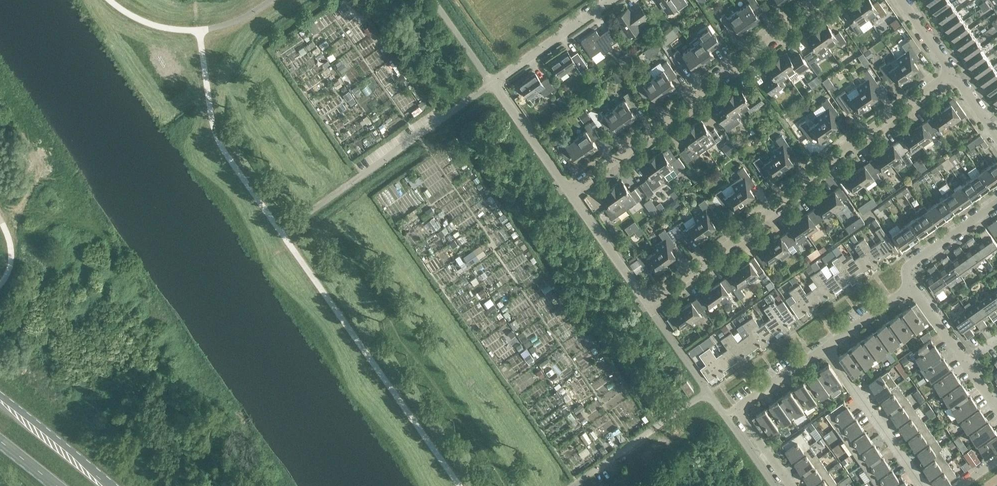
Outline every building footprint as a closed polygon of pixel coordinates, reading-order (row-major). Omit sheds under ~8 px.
[(667,12),(675,6),(678,10),(687,3),(685,0),(659,0),(667,12)] [(710,0),(709,0),(704,4),(708,9),(713,4),(710,0)] [(736,6),(750,26),(760,20),(755,13),(762,9),(756,0),(744,0),(736,6)] [(856,2),(868,19),(878,12),(881,17),(886,13),(879,3),(874,7),(870,0),(858,0),(856,2)] [(949,0),(937,0),(931,4),(937,13),(951,3),(949,0)] [(868,19),(856,2),(851,5),(852,6),(847,9),(855,20),(850,24),(857,34),(862,30),(859,25),(868,19)] [(958,12),(951,3),(937,13),(943,22),(958,12)] [(628,9),(615,17),(628,36),(649,21),(646,17),(647,17),(640,6),(633,10),(634,12),(631,14),(628,9)] [(750,26),(736,6),(719,18),(729,32),(736,27),(740,33),(750,26)] [(964,20),(958,12),(943,22),(949,31),(964,20)] [(896,18),(891,22),(894,28),(900,24),(896,18)] [(970,29),(964,20),(949,31),(955,40),(970,29)] [(606,24),(581,42),(594,60),(618,43),(606,24)] [(821,26),(816,30),(828,47),(837,41),(840,45),(846,41),(839,32),(834,35),(826,24),(822,27),(821,26)] [(698,35),(689,42),(692,46),(704,63),(714,56),(709,50),(719,43),(720,44),(721,44),(708,26),(697,33),(698,35)] [(976,38),(970,29),(955,40),(962,48),(976,38)] [(814,49),(804,56),(811,66),(831,52),(828,47),(816,30),(811,34),(811,35),(807,38),(814,49)] [(920,50),(912,38),(902,45),(907,52),(896,59),(899,63),(900,63),(908,75),(918,68),(913,61),(919,57),(916,53),(920,50)] [(983,47),(976,38),(962,48),(968,57),(981,48),(983,47)] [(650,46),(655,52),(659,49),(655,43),(650,46)] [(704,63),(692,46),(681,54),(678,50),(673,54),(683,68),(689,63),(694,70),(704,63)] [(987,57),(981,48),(968,57),(966,58),(972,67),(987,57)] [(567,51),(550,63),(559,77),(576,65),(581,71),(587,66),(578,53),(572,58),(567,51)] [(781,55),(776,59),(788,76),(790,79),(808,67),(799,54),(799,55),(795,57),(797,59),(792,62),(786,53),(782,56),(781,55)] [(993,66),(987,57),(972,67),(979,76),(993,66)] [(788,76),(776,59),(771,63),(771,64),(767,67),(774,78),(765,85),(772,95),(782,87),(781,87),(785,84),(782,80),(788,76)] [(665,69),(653,77),(665,93),(675,86),(670,80),(672,79),(670,75),(674,72),(667,61),(662,65),(665,69)] [(885,63),(879,67),(888,79),(893,75),(901,86),(911,79),(908,75),(900,63),(899,63),(894,67),(890,62),(886,65),(885,63)] [(993,66),(979,76),(985,85),(996,76),(996,71),(993,66)] [(867,80),(856,87),(859,91),(868,104),(868,103),(878,96),(870,86),(876,82),(868,69),(862,73),(867,80)] [(618,71),(612,75),(616,80),(622,76),(618,71)] [(535,74),(519,85),(528,98),(539,89),(544,96),(554,89),(555,90),(559,88),(554,80),(550,83),(547,78),(541,82),(535,74)] [(814,78),(818,84),(822,81),(818,75),(814,78)] [(985,85),(991,94),(996,90),(996,76),(985,85)] [(665,93),(653,77),(642,85),(639,81),(634,84),(642,95),(646,92),(649,95),(651,94),(655,100),(665,93)] [(859,91),(856,87),(847,94),(844,91),(839,95),(847,108),(853,104),(861,115),(871,107),(868,103),(868,104),(859,91)] [(754,88),(752,89),(748,91),(749,93),(745,96),(740,89),(735,92),(735,91),(730,95),(742,112),(747,108),(750,113),(765,103),(754,88)] [(626,99),(615,107),(626,124),(636,117),(632,110),(633,109),(631,106),(636,102),(628,92),(623,95),(626,99)] [(722,111),(716,114),(727,130),(739,121),(736,116),(742,112),(730,95),(724,99),(725,100),(720,103),(725,110),(722,111)] [(816,116),(819,120),(828,133),(828,132),(838,126),(830,115),(836,111),(828,98),(822,102),(827,109),(816,116)] [(941,111),(949,122),(951,125),(966,115),(958,104),(954,107),(951,104),(941,111)] [(626,124),(615,107),(603,115),(600,111),(595,115),(605,129),(612,124),(616,131),(626,124)] [(931,118),(927,121),(938,137),(942,134),(939,129),(949,122),(941,111),(938,107),(928,114),(931,118)] [(591,117),(586,110),(580,114),(585,121),(591,117)] [(819,120),(809,127),(804,120),(799,124),(807,137),(813,133),(821,144),(831,136),(828,132),(828,133),(819,120)] [(696,123),(691,127),(706,148),(721,138),(714,128),(709,132),(701,121),(697,124),(696,123)] [(938,137),(927,121),(912,131),(922,146),(932,139),(936,145),(941,142),(938,137)] [(587,130),(576,138),(587,154),(597,147),(593,141),(595,140),(592,136),(597,133),(589,122),(584,126),(587,130)] [(706,148),(691,127),(685,130),(686,131),(682,135),(689,146),(684,149),(691,159),(706,148)] [(902,138),(898,141),(908,156),(922,146),(912,131),(909,127),(899,134),(902,138)] [(770,153),(773,157),(782,169),(792,162),(785,151),(790,147),(782,135),(776,139),(781,146),(770,153)] [(984,140),(980,135),(971,141),(975,146),(984,140)] [(587,154),(576,138),(564,146),(561,142),(557,145),(564,156),(569,152),(571,156),(573,155),(577,161),(587,154)] [(724,145),(731,154),(737,149),(730,140),(724,145)] [(912,162),(908,156),(898,141),(883,151),(891,162),(891,163),(893,166),(903,159),(907,165),(912,162)] [(975,146),(971,141),(967,144),(970,149),(975,146)] [(873,159),(869,162),(876,173),(891,163),(891,162),(883,151),(881,148),(870,155),(873,159)] [(657,154),(651,158),(663,175),(667,179),(676,173),(685,167),(678,157),(670,163),(662,152),(657,155),(657,154)] [(773,157),(763,164),(759,157),(753,161),(762,174),(767,169),(775,180),(785,173),(782,169),(773,157)] [(663,175),(651,158),(646,161),(647,162),(642,165),(650,176),(645,180),(652,190),(660,184),(657,179),(663,175)] [(989,166),(996,178),(996,160),(989,166)] [(869,162),(854,172),(862,183),(864,187),(879,176),(876,173),(869,162)] [(924,163),(917,168),(920,172),(927,168),(924,163)] [(989,166),(980,172),(990,186),(996,181),(996,178),(989,166)] [(741,176),(731,184),(735,189),(744,202),(754,195),(746,184),(752,180),(743,167),(738,171),(741,176)] [(844,179),(839,182),(847,193),(862,183),(854,172),(852,168),(841,175),(844,179)] [(990,186),(980,172),(971,179),(981,192),(990,186)] [(981,192),(971,179),(962,185),(972,199),(981,192)] [(644,180),(639,183),(648,195),(653,192),(644,180)] [(616,183),(611,187),(623,204),(633,198),(636,202),(641,199),(634,189),(629,192),(622,181),(617,184),(616,183)] [(720,190),(715,194),(723,206),(729,202),(737,213),(747,205),(744,202),(735,189),(731,184),(721,191),(720,190)] [(892,184),(887,187),(891,193),(896,189),(892,184)] [(972,199),(962,185),(954,191),(963,205),(972,199)] [(607,192),(602,195),(610,206),(605,210),(612,219),(626,209),(623,204),(611,187),(606,191),(607,192)] [(847,198),(839,187),(825,198),(834,211),(835,213),(845,205),(842,202),(847,198)] [(963,205),(954,191),(945,197),(954,211),(963,205)] [(816,207),(812,210),(820,221),(834,211),(825,198),(822,194),(812,201),(816,207)] [(954,211),(945,197),(936,204),(946,217),(954,211)] [(693,217),(696,221),(705,233),(715,226),(707,215),(713,211),(704,199),(699,203),(704,210),(693,217)] [(946,217),(936,204),(927,210),(937,224),(946,217)] [(655,205),(649,209),(653,215),(659,211),(655,205)] [(915,211),(918,216),(928,230),(937,224),(927,210),(924,205),(915,211)] [(820,221),(812,210),(797,221),(805,232),(808,235),(818,228),(815,225),(820,221)] [(928,230),(918,216),(909,222),(919,236),(928,230)] [(789,231),(785,234),(793,245),(797,242),(795,239),(805,232),(797,221),(795,217),(785,224),(789,231)] [(875,219),(872,222),(877,229),(875,230),(882,240),(876,244),(885,256),(893,251),(895,254),(898,252),(880,226),(875,219)] [(987,226),(994,236),(996,235),(996,221),(996,220),(987,226)] [(681,221),(671,228),(678,238),(682,235),(684,237),(690,233),(698,244),(708,237),(705,233),(696,221),(686,228),(681,221)] [(919,236),(909,222),(901,228),(910,242),(919,236)] [(664,240),(653,247),(656,251),(665,263),(675,256),(667,245),(678,238),(671,228),(666,232),(664,229),(659,233),(664,240)] [(910,242),(901,228),(891,235),(901,249),(910,242)] [(986,257),(987,258),(994,253),(993,252),(996,249),(996,245),(986,228),(979,233),(982,238),(984,237),(985,238),(977,244),(986,257)] [(796,250),(793,245),(785,234),(770,244),(778,255),(781,259),(791,252),(792,253),(796,250)] [(853,234),(850,237),(855,244),(853,245),(860,255),(854,259),(863,272),(871,266),(873,269),(876,267),(858,242),(853,234)] [(619,243),(624,249),(629,245),(625,238),(619,243)] [(864,238),(858,242),(876,267),(879,265),(877,262),(885,256),(876,244),(871,248),(864,238)] [(964,253),(973,266),(974,267),(981,262),(980,261),(986,257),(977,244),(972,238),(966,242),(969,247),(971,246),(972,248),(964,253)] [(763,265),(778,255),(770,244),(768,240),(758,247),(760,251),(756,254),(763,265)] [(837,246),(832,250),(837,257),(855,282),(858,280),(855,277),(863,272),(854,259),(853,260),(850,255),(845,258),(837,246)] [(952,262),(960,275),(961,276),(968,271),(967,270),(973,266),(964,253),(960,247),(953,251),(957,256),(958,255),(959,257),(952,262)] [(656,251),(646,258),(641,251),(636,255),(641,263),(634,269),(638,276),(652,266),(658,274),(668,267),(665,263),(656,251)] [(821,257),(825,262),(830,259),(826,254),(821,257)] [(939,271),(948,284),(949,285),(956,280),(955,279),(960,275),(952,262),(947,256),(940,260),(944,265),(946,264),(947,266),(939,271)] [(769,278),(754,257),(739,268),(749,282),(750,282),(759,276),(764,282),(769,278)] [(834,264),(828,268),(833,274),(842,287),(849,281),(852,285),(855,282),(837,257),(831,261),(834,264)] [(815,261),(810,265),(833,298),(836,296),(834,292),(842,287),(833,274),(827,278),(815,261)] [(725,278),(733,289),(739,299),(745,295),(740,288),(749,282),(739,268),(737,264),(727,271),(729,275),(725,278)] [(810,265),(805,269),(817,286),(811,290),(820,302),(828,296),(830,300),(833,298),(810,265)] [(942,288),(948,284),(939,271),(934,265),(928,269),(931,274),(933,273),(934,275),(926,280),(936,294),(943,289),(942,288)] [(794,276),(789,280),(794,287),(812,313),(815,311),(812,307),(820,302),(811,290),(806,293),(794,276)] [(733,289),(725,278),(710,288),(718,299),(721,303),(731,296),(728,292),(733,289)] [(700,295),(696,298),(704,309),(718,299),(710,288),(708,284),(698,292),(700,295)] [(812,313),(794,287),(788,291),(791,295),(785,299),(798,317),(806,312),(809,315),(812,313)] [(988,314),(993,321),(996,318),(996,313),(996,311),(994,313),(993,311),(996,308),(996,300),(992,293),(991,291),(984,296),(985,298),(980,302),(988,314)] [(769,294),(764,298),(768,305),(786,330),(789,328),(787,325),(795,319),(782,301),(776,305),(769,294)] [(704,309),(696,298),(681,309),(689,320),(692,323),(702,316),(699,312),(704,309)] [(967,311),(976,323),(980,330),(987,325),(983,320),(982,321),(980,320),(988,314),(980,302),(979,300),(972,305),(973,307),(967,311)] [(929,321),(915,302),(902,312),(916,330),(929,321)] [(671,316),(667,319),(674,330),(689,320),(681,309),(679,305),(669,312),(671,316)] [(786,330),(768,305),(763,309),(770,319),(765,322),(773,335),(781,329),(783,333),(786,330)] [(960,316),(954,320),(963,332),(967,339),(974,334),(971,329),(969,330),(968,329),(976,323),(967,311),(966,309),(959,314),(960,316)] [(916,330),(902,312),(890,321),(903,339),(916,330)] [(752,317),(747,320),(765,346),(768,344),(766,340),(773,335),(765,322),(759,326),(752,317)] [(765,346),(747,320),(742,324),(749,334),(743,338),(752,350),(760,345),(762,348),(765,346)] [(903,339),(890,321),(877,330),(890,348),(903,339)] [(726,325),(720,328),(743,361),(746,359),(744,356),(752,350),(743,338),(738,342),(726,325)] [(890,348),(877,330),(864,339),(877,357),(890,348)] [(743,361),(725,335),(720,339),(727,349),(721,353),(730,365),(738,360),(740,363),(743,361)] [(877,357),(864,339),(851,348),(865,366),(877,357)] [(912,353),(921,366),(940,353),(931,340),(912,353)] [(698,343),(687,351),(691,356),(702,348),(698,343)] [(709,347),(704,351),(722,376),(725,374),(722,371),(730,365),(721,353),(716,357),(709,347)] [(865,366),(851,348),(838,357),(852,376),(865,366)] [(722,376),(704,351),(698,354),(705,364),(700,368),(709,381),(716,375),(719,378),(722,376)] [(949,366),(940,353),(921,366),(930,379),(949,366)] [(905,357),(900,360),(904,365),(909,362),(905,357)] [(842,383),(828,364),(815,373),(829,392),(832,397),(839,392),(836,387),(842,383)] [(958,379),(949,366),(930,379),(939,392),(958,379)] [(869,384),(878,397),(897,384),(887,371),(869,384)] [(829,392),(815,373),(803,382),(816,401),(829,392)] [(967,391),(958,379),(939,392),(948,405),(967,391)] [(694,391),(687,380),(681,384),(688,395),(694,391)] [(816,401),(803,382),(790,391),(803,410),(816,401)] [(906,396),(897,384),(878,397),(887,410),(906,396)] [(803,410),(790,391),(777,400),(790,419),(803,410)] [(976,404),(967,391),(948,405),(957,417),(976,404)] [(915,409),(906,396),(887,410),(896,423),(915,409)] [(790,419),(777,400),(764,409),(778,428),(790,419)] [(825,415),(834,428),(853,414),(844,401),(825,415)] [(985,417),(976,404),(957,417),(966,430),(985,417)] [(778,428),(764,409),(751,418),(765,437),(778,428)] [(924,422),(915,409),(896,423),(905,435),(924,422)] [(862,427),(853,414),(834,428),(843,440),(862,427)] [(994,430),(985,417),(966,430),(975,443),(994,430)] [(933,435),(924,422),(905,435),(914,448),(933,435)] [(871,440),(862,427),(843,440),(852,453),(871,440)] [(994,430),(975,443),(984,456),(996,447),(996,434),(994,430)] [(781,445),(791,458),(810,445),(800,432),(781,445)] [(942,447),(933,435),(914,448),(923,461),(938,450),(942,447)] [(880,453),(871,440),(852,453),(861,466),(880,453)] [(819,458),(810,445),(791,458),(800,471),(819,458)] [(947,463),(938,450),(923,461),(919,463),(928,476),(947,463)] [(889,465),(880,453),(861,466),(870,479),(889,465)] [(828,471),(819,458),(800,471),(809,484),(828,471)] [(947,463),(928,476),(936,485),(942,485),(956,476),(947,463)] [(889,465),(870,479),(875,485),(887,485),(898,478),(889,465)] [(828,471),(809,484),(810,485),(833,485),(837,483),(828,471)] [(898,478),(887,485),(908,485),(901,476),(898,478)]
